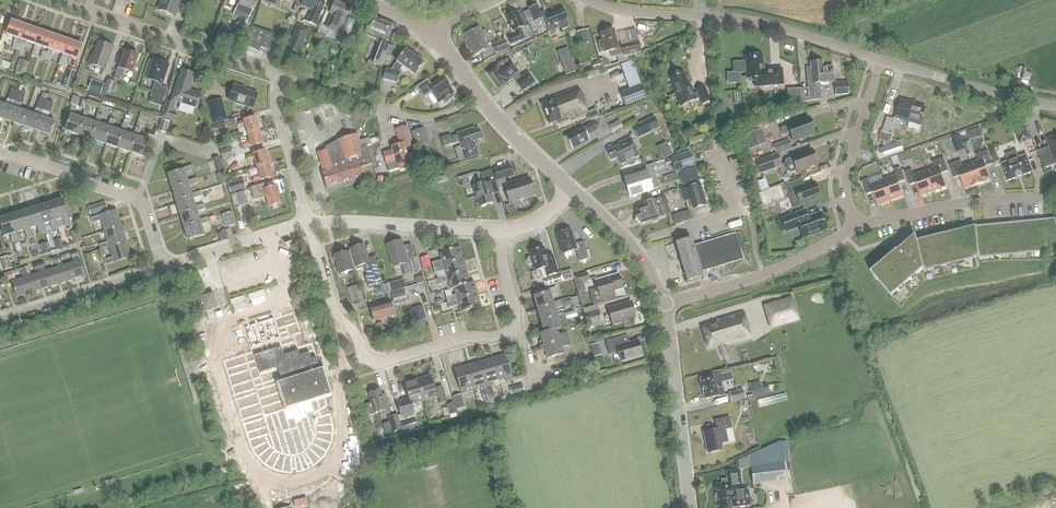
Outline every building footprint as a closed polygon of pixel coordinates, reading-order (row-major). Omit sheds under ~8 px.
[(158,9),(175,17),(180,3),(188,7),(191,0),(163,0),(158,9)] [(233,15),(247,21),(256,0),(240,0),(233,15)] [(318,19),(322,12),(324,9),(323,8),(327,0),(303,0),(301,4),(304,5),(303,8),(306,9),(307,7),(313,10),(310,15),(318,19)] [(338,34),(340,29),(350,8),(335,1),(329,13),(332,14),(325,28),(338,34)] [(537,5),(528,9),(529,9),(529,11),(534,22),(534,23),(542,19),(547,28),(548,27),(550,31),(560,27),(562,30),(570,26),(567,19),(568,19),(563,9),(547,17),(545,11),(540,13),(537,5),(538,5),(537,5)] [(529,11),(524,14),(528,25),(534,22),(529,11)] [(520,19),(517,12),(507,15),(511,24),(510,24),(513,32),(515,31),(517,35),(508,39),(510,44),(526,37),(525,35),(523,36),(520,28),(524,26),(521,19),(520,19)] [(387,40),(394,25),(372,16),(364,34),(376,39),(379,47),(376,54),(368,61),(381,66),(383,60),(386,60),(394,47),(385,43),(386,40),(387,40)] [(21,39),(26,25),(11,20),(7,34),(16,37),(14,42),(19,43),(20,39),(21,39)] [(25,40),(35,44),(40,30),(26,25),(21,39),(20,39),(19,43),(23,45),(25,40)] [(303,28),(296,25),(287,50),(297,54),(301,44),(298,42),(303,28)] [(247,46),(260,53),(259,52),(261,47),(268,50),(273,34),(252,27),(247,42),(248,43),(247,46)] [(487,44),(480,28),(465,34),(474,55),(481,52),(484,59),(495,55),(490,43),(487,44)] [(589,42),(585,29),(577,32),(581,45),(589,42)] [(40,30),(35,44),(49,49),(54,35),(40,30)] [(343,30),(337,43),(345,46),(350,34),(343,30)] [(603,40),(599,42),(601,53),(611,51),(612,57),(624,55),(624,56),(641,52),(639,41),(622,45),(622,48),(619,49),(615,30),(601,33),(603,40)] [(63,54),(68,40),(54,35),(49,49),(48,54),(53,55),(54,51),(63,54)] [(509,48),(505,39),(493,45),(497,53),(509,48)] [(63,54),(61,58),(67,60),(69,56),(77,58),(82,45),(68,40),(63,54)] [(104,69),(112,47),(98,42),(94,56),(91,55),(88,63),(104,69)] [(423,62),(405,49),(396,61),(397,61),(391,69),(386,68),(383,78),(396,81),(399,71),(403,65),(415,74),(423,62)] [(562,62),(571,59),(568,49),(560,51),(559,52),(562,62)] [(113,78),(121,81),(125,69),(132,72),(138,55),(125,50),(119,67),(117,67),(113,78)] [(745,72),(746,79),(754,78),(754,87),(782,85),(781,69),(770,70),(769,70),(769,71),(763,71),(761,55),(744,56),(745,62),(733,63),(734,72),(726,73),(745,72)] [(498,64),(497,65),(487,72),(499,88),(515,77),(517,80),(516,81),(522,90),(535,81),(529,72),(522,77),(517,71),(510,60),(509,60),(508,58),(503,61),(503,59),(498,63),(498,64)] [(19,59),(15,72),(25,75),(29,62),(19,59)] [(155,81),(150,96),(164,101),(169,88),(160,85),(160,82),(162,83),(168,65),(154,61),(153,62),(149,61),(143,76),(148,77),(147,79),(155,81)] [(599,61),(592,64),(594,70),(601,67),(599,61)] [(807,68),(810,100),(821,99),(819,83),(834,82),(833,66),(823,67),(822,61),(811,62),(811,67),(807,68)] [(1031,73),(1039,74),(1042,64),(1034,62),(1031,73)] [(62,86),(70,89),(76,72),(68,69),(62,86)] [(175,87),(172,96),(179,99),(178,102),(194,107),(199,93),(189,90),(192,82),(191,81),(193,74),(182,70),(179,77),(175,87)] [(688,85),(683,72),(671,77),(674,85),(672,86),(679,105),(699,96),(702,103),(711,99),(705,86),(696,89),(697,92),(694,93),(691,84),(688,85)] [(443,77),(431,84),(427,78),(415,86),(423,98),(431,93),(437,103),(443,99),(445,102),(454,96),(452,93),(453,93),(448,85),(443,77)] [(107,79),(103,92),(110,94),(114,82),(107,79)] [(91,80),(86,95),(99,99),(104,84),(91,80)] [(849,94),(848,82),(835,83),(836,95),(849,94)] [(244,89),(244,87),(234,84),(231,92),(236,94),(233,101),(252,108),(257,93),(244,89)] [(646,98),(641,85),(620,93),(625,105),(646,98)] [(553,96),(554,99),(541,103),(548,122),(558,119),(559,122),(568,119),(567,118),(587,111),(578,87),(553,96)] [(15,101),(18,90),(11,88),(8,98),(15,101)] [(25,92),(18,90),(15,101),(21,103),(25,92)] [(36,129),(43,110),(46,99),(41,97),(39,97),(35,107),(33,114),(27,112),(22,125),(36,129)] [(8,120),(13,107),(15,101),(8,98),(5,105),(0,103),(0,117),(8,120)] [(49,112),(53,102),(46,99),(43,110),(36,129),(50,134),(55,121),(47,119),(49,112)] [(176,103),(166,100),(160,118),(174,122),(177,112),(173,111),(176,103)] [(887,117),(883,131),(889,133),(892,124),(899,126),(901,119),(909,121),(908,127),(915,129),(915,130),(917,131),(918,130),(920,125),(925,108),(913,105),(914,103),(901,100),(895,120),(887,117)] [(13,107),(8,120),(22,125),(27,112),(19,109),(21,103),(15,101),(13,107)] [(643,105),(636,107),(640,116),(646,113),(643,105)] [(69,114),(70,115),(65,131),(78,135),(84,119),(82,118),(74,116),(77,107),(72,106),(69,114)] [(226,119),(223,109),(211,113),(213,123),(226,119)] [(87,120),(89,112),(89,111),(84,110),(82,118),(84,119),(78,135),(91,140),(96,123),(95,123),(87,120)] [(109,128),(107,127),(100,124),(102,116),(97,114),(95,123),(96,123),(91,140),(104,144),(109,128)] [(239,135),(247,133),(259,130),(255,116),(243,120),(237,122),(238,127),(237,127),(239,135)] [(642,131),(643,134),(659,127),(654,116),(632,126),(636,134),(642,131)] [(115,120),(110,118),(107,127),(109,128),(104,144),(117,148),(122,132),(120,131),(112,129),(115,120)] [(809,118),(780,128),(782,135),(790,133),(793,140),(815,133),(809,118)] [(166,132),(169,121),(163,119),(159,130),(166,132)] [(623,127),(619,120),(609,126),(612,133),(623,127)] [(583,128),(583,127),(566,136),(572,148),(589,139),(586,134),(597,128),(594,122),(583,128)] [(1017,124),(1020,142),(1032,139),(1028,122),(1017,124)] [(135,136),(133,136),(125,133),(128,124),(123,123),(120,131),(122,132),(117,148),(129,152),(135,136)] [(227,131),(225,123),(212,126),(214,134),(227,131)] [(760,123),(742,130),(749,149),(767,143),(760,123)] [(410,164),(405,147),(413,145),(408,125),(396,129),(400,144),(392,146),(393,150),(384,152),(389,170),(401,166),(401,168),(408,166),(408,164),(410,164)] [(148,141),(138,137),(141,129),(136,127),(133,136),(135,136),(129,152),(143,157),(148,141)] [(478,155),(474,141),(482,138),(479,128),(475,130),(474,127),(456,133),(457,135),(451,136),(451,134),(441,137),(444,146),(459,141),(464,159),(478,155)] [(423,128),(412,131),(416,146),(426,143),(423,128)] [(259,130),(247,133),(249,140),(242,142),(244,147),(250,145),(250,146),(263,142),(259,130)] [(360,140),(357,132),(338,138),(339,140),(326,147),(326,149),(317,151),(317,152),(323,171),(322,171),(327,186),(329,191),(341,185),(353,181),(366,179),(365,174),(363,166),(372,163),(367,144),(371,143),(369,137),(360,140)] [(951,137),(957,152),(965,150),(959,135),(951,137)] [(1048,139),(1051,146),(1037,151),(1044,169),(1055,164),(1055,136),(1048,139)] [(638,155),(630,137),(618,142),(619,144),(607,150),(611,159),(618,156),(621,163),(638,155)] [(789,139),(773,145),(776,153),(792,147),(789,139)] [(664,158),(674,153),(668,141),(659,146),(664,158)] [(876,149),(880,160),(888,157),(884,146),(876,149)] [(232,153),(230,147),(220,150),(222,156),(232,153)] [(749,153),(752,161),(766,156),(763,148),(749,153)] [(254,159),(256,167),(269,164),(265,150),(252,154),(253,154),(246,156),(248,161),(254,159)] [(812,150),(786,159),(784,164),(787,171),(791,173),(797,171),(797,173),(810,169),(809,166),(817,163),(812,150)] [(971,164),(978,185),(986,182),(986,181),(991,180),(986,166),(993,164),(988,151),(976,155),(978,161),(971,164)] [(1009,162),(1001,165),(1007,181),(1017,177),(1017,178),(1023,176),(1023,175),(1033,172),(1026,155),(1019,158),(1016,151),(1006,155),(1009,162)] [(672,162),(675,171),(694,165),(689,152),(671,158),(672,162)] [(782,166),(777,153),(755,161),(755,162),(751,164),(755,176),(760,174),(782,166)] [(222,168),(218,156),(212,157),(216,170),(222,168)] [(934,168),(927,171),(934,191),(947,187),(942,173),(949,171),(944,158),(932,162),(934,168)] [(978,185),(971,164),(963,166),(961,161),(949,165),(954,178),(960,176),(965,189),(971,187),(971,188),(978,185)] [(506,184),(504,178),(513,175),(510,163),(506,165),(493,169),(496,180),(499,190),(505,188),(504,184),(506,184)] [(269,164),(256,167),(259,175),(252,176),(254,180),(260,179),(272,176),(269,164)] [(171,187),(187,182),(187,180),(185,172),(193,169),(192,165),(183,167),(184,169),(167,174),(171,187)] [(694,167),(679,171),(683,184),(698,179),(694,167)] [(896,175),(884,180),(891,201),(904,196),(899,183),(906,180),(901,167),(894,169),(896,175)] [(499,193),(492,169),(477,174),(480,184),(473,186),(479,207),(493,202),(491,195),(499,193)] [(934,191),(927,171),(914,175),(912,169),(905,172),(910,185),(916,183),(921,196),(934,191)] [(624,178),(627,187),(656,178),(654,170),(647,173),(647,171),(635,175),(624,178)] [(175,199),(191,195),(191,193),(188,185),(197,182),(196,177),(187,180),(187,182),(171,187),(175,199)] [(534,195),(529,177),(506,184),(504,184),(505,188),(510,202),(534,195)] [(656,178),(627,187),(630,196),(652,190),(652,188),(659,186),(656,178)] [(246,188),(243,179),(227,184),(230,193),(246,188)] [(819,196),(815,183),(804,186),(802,179),(786,185),(790,197),(797,195),(799,203),(819,196)] [(891,201),(884,180),(871,185),(869,179),(862,181),(867,194),(873,192),(878,205),(891,201)] [(267,186),(265,181),(250,186),(253,197),(264,194),(268,205),(280,202),(275,184),(267,186)] [(693,208),(706,204),(699,183),(686,187),(693,208)] [(780,186),(761,193),(765,203),(783,197),(780,186)] [(179,212),(195,207),(195,206),(192,197),(201,195),(200,190),(191,193),(191,195),(175,199),(179,212)] [(236,193),(231,194),(235,208),(248,204),(245,192),(236,194),(236,193)] [(636,218),(635,218),(637,222),(637,221),(640,223),(640,224),(649,220),(653,222),(657,221),(659,217),(660,217),(660,216),(670,213),(667,204),(668,204),(665,196),(654,200),(653,200),(644,203),(645,206),(636,209),(638,214),(637,214),(637,215),(636,218)] [(55,221),(55,220),(62,218),(65,226),(70,224),(63,199),(50,203),(55,221)] [(106,209),(104,201),(87,206),(90,214),(106,209)] [(42,224),(50,222),(52,230),(57,228),(55,220),(55,221),(50,203),(37,207),(42,224)] [(183,226),(199,221),(199,219),(196,210),(205,208),(204,203),(195,206),(195,207),(179,212),(183,226)] [(29,228),(30,228),(37,226),(39,234),(45,232),(42,224),(37,207),(24,211),(29,228)] [(100,220),(104,231),(121,225),(116,209),(99,215),(90,218),(92,222),(100,220)] [(827,229),(820,212),(807,217),(804,210),(781,219),(786,231),(799,226),(803,237),(827,229)] [(17,232),(24,230),(29,246),(35,244),(30,228),(29,228),(24,211),(12,214),(17,232)] [(223,227),(233,224),(230,211),(219,215),(223,227)] [(689,211),(681,214),(684,222),(692,220),(689,211)] [(17,232),(12,214),(0,218),(0,223),(4,236),(12,233),(14,241),(19,240),(17,232)] [(199,219),(199,221),(183,226),(187,239),(203,234),(200,224),(209,221),(208,216),(199,219)] [(1055,254),(1055,219),(1055,218),(1039,220),(1042,247),(1044,247),(1045,257),(1055,254)] [(1018,222),(1021,249),(1042,247),(1039,220),(1018,222)] [(1021,249),(1018,222),(997,224),(1000,252),(1021,249)] [(1000,252),(997,224),(975,226),(978,254),(1000,252)] [(109,246),(126,241),(121,225),(104,231),(107,241),(99,244),(100,249),(109,246)] [(575,244),(571,230),(557,234),(562,253),(575,250),(579,261),(588,258),(584,242),(575,244)] [(739,232),(735,233),(693,246),(690,238),(676,242),(687,280),(702,276),(700,271),(742,259),(740,252),(744,251),(739,232)] [(887,291),(892,297),(918,275),(917,275),(923,270),(924,272),(975,259),(975,258),(968,232),(908,247),(900,254),(897,250),(871,272),(887,291)] [(79,235),(73,238),(75,244),(81,242),(79,235)] [(93,245),(91,237),(84,239),(86,247),(93,245)] [(407,259),(402,240),(386,244),(392,266),(401,264),(404,275),(419,271),(415,257),(407,259)] [(109,246),(112,257),(104,260),(105,264),(131,256),(126,241),(109,246)] [(49,250),(47,242),(39,245),(41,253),(49,250)] [(374,257),(368,258),(364,245),(351,248),(352,251),(350,251),(355,267),(356,267),(356,268),(358,269),(362,268),(363,267),(362,265),(364,265),(366,275),(364,276),(367,286),(382,282),(382,285),(383,285),(374,254),(374,257)] [(431,263),(432,268),(463,259),(460,247),(439,253),(441,260),(431,263)] [(40,255),(37,248),(30,251),(33,258),(40,255)] [(528,258),(526,260),(527,263),(530,265),(533,264),(535,271),(545,268),(547,277),(557,274),(553,261),(551,254),(545,256),(543,248),(529,251),(531,257),(528,258)] [(79,256),(77,250),(70,253),(72,259),(79,256)] [(355,267),(350,251),(334,255),(340,274),(353,270),(353,268),(355,267)] [(9,257),(8,255),(1,257),(5,270),(12,268),(10,262),(9,257)] [(61,262),(59,256),(50,259),(52,265),(61,262)] [(431,268),(427,256),(420,258),(424,271),(431,268)] [(62,265),(67,281),(84,275),(79,260),(78,258),(74,259),(74,261),(62,265)] [(463,259),(432,268),(434,273),(444,270),(446,277),(466,271),(463,259)] [(45,268),(43,262),(33,265),(35,271),(45,268)] [(45,271),(50,286),(67,281),(62,265),(61,263),(57,264),(58,267),(45,271)] [(28,273),(28,276),(33,291),(50,286),(45,271),(45,268),(40,270),(41,272),(31,275),(28,267),(26,268),(28,273)] [(33,291),(28,276),(28,273),(26,268),(21,269),(23,276),(24,276),(24,278),(11,282),(16,297),(33,291)] [(4,274),(7,281),(15,278),(13,271),(4,274)] [(454,288),(470,283),(466,271),(446,277),(436,280),(437,285),(447,283),(449,290),(454,288)] [(572,278),(570,272),(562,274),(564,280),(572,278)] [(587,273),(574,277),(579,292),(585,291),(582,281),(589,280),(587,273)] [(623,288),(618,274),(595,281),(601,301),(615,297),(614,291),(623,288)] [(562,281),(561,275),(548,279),(548,280),(549,285),(562,281)] [(415,278),(417,285),(425,283),(423,276),(415,278)] [(406,287),(404,279),(399,281),(399,282),(382,286),(384,294),(406,287)] [(470,283),(454,288),(456,295),(446,297),(447,302),(477,294),(474,282),(470,283)] [(303,286),(290,291),(295,307),(309,302),(303,286)] [(363,300),(359,287),(349,290),(352,303),(363,300)] [(375,289),(377,296),(384,294),(383,294),(382,287),(375,289)] [(536,309),(555,303),(555,302),(553,295),(558,293),(556,287),(549,289),(549,292),(533,297),(536,309)] [(625,288),(616,291),(618,298),(628,295),(625,288)] [(406,300),(403,289),(391,293),(394,303),(406,300)] [(193,299),(197,313),(216,307),(212,293),(199,297),(193,299)] [(477,294),(447,302),(449,308),(458,305),(461,312),(481,307),(477,294)] [(555,303),(536,309),(540,321),(559,316),(558,314),(556,307),(562,306),(562,307),(572,304),(570,298),(560,301),(560,300),(555,302),(555,303)] [(792,299),(765,307),(771,328),(788,322),(786,316),(796,313),(792,299)] [(394,315),(390,301),(370,307),(374,320),(394,315)] [(631,302),(608,308),(613,325),(621,322),(621,320),(635,315),(631,302)] [(426,318),(423,305),(412,308),(415,322),(426,318)] [(577,316),(575,310),(564,314),(566,320),(577,316)] [(602,319),(599,310),(585,314),(588,323),(602,319)] [(253,351),(223,361),(234,394),(236,400),(242,419),(244,424),(249,441),(253,451),(257,457),(263,462),(269,467),(276,470),(284,472),(292,472),(292,469),(296,469),(296,472),(301,471),(305,470),(310,468),(308,465),(311,463),(313,466),(320,460),(325,455),(329,448),(331,441),(333,433),(333,425),(331,418),(330,413),(324,415),(322,416),(319,410),(321,409),(327,405),(325,399),(324,397),(331,395),(323,368),(320,369),(320,367),(317,357),(312,343),(303,345),(298,347),(294,335),(299,333),(301,333),(294,312),(273,318),(279,338),(252,346),(251,346),(251,347),(253,351)] [(564,312),(558,314),(559,316),(540,321),(543,333),(562,327),(560,320),(565,318),(564,312)] [(716,320),(717,323),(703,327),(709,348),(718,345),(720,351),(721,350),(723,356),(728,355),(725,345),(750,338),(743,313),(716,320)] [(273,318),(245,327),(246,330),(251,346),(252,346),(279,338),(273,318)] [(562,327),(543,333),(540,334),(543,346),(570,337),(568,332),(559,335),(557,329),(562,328),(562,327)] [(618,352),(621,361),(642,355),(638,340),(623,344),(620,336),(605,341),(609,354),(618,352)] [(570,337),(543,346),(547,359),(565,353),(563,347),(572,344),(570,337)] [(598,343),(591,345),(594,357),(601,355),(598,343)] [(506,354),(493,358),(499,380),(505,378),(506,381),(513,379),(506,354)] [(499,380),(493,358),(480,362),(487,387),(493,385),(492,382),(499,380)] [(485,401),(489,400),(485,387),(487,387),(480,362),(467,365),(473,387),(480,385),(481,389),(485,401)] [(473,387),(467,365),(455,369),(462,394),(468,392),(467,389),(473,387)] [(725,395),(722,383),(733,380),(731,371),(719,374),(713,375),(700,379),(705,399),(718,396),(719,396),(725,395)] [(431,375),(418,379),(424,400),(436,397),(438,396),(440,403),(447,401),(442,386),(434,388),(431,375)] [(411,403),(424,400),(418,379),(405,383),(409,398),(397,401),(401,416),(414,412),(411,403)] [(752,396),(770,392),(768,383),(750,388),(752,396)] [(523,390),(521,384),(509,387),(511,393),(523,390)] [(486,388),(489,400),(494,398),(490,387),(486,388)] [(368,404),(367,406),(368,411),(369,413),(371,414),(375,413),(380,411),(381,415),(391,412),(386,394),(382,395),(380,389),(369,392),(372,402),(368,404)] [(732,401),(745,398),(743,390),(730,393),(732,401)] [(761,407),(784,400),(782,393),(759,399),(761,407)] [(463,407),(459,395),(453,397),(457,409),(463,407)] [(449,415),(456,414),(454,403),(447,405),(449,415)] [(401,429),(397,414),(388,417),(392,431),(401,429)] [(715,421),(717,429),(705,432),(709,452),(722,450),(721,443),(728,442),(725,429),(731,427),(729,418),(715,421)] [(757,457),(750,458),(753,482),(779,479),(777,464),(758,466),(757,457)] [(243,468),(247,473),(254,467),(250,462),(243,468)] [(731,497),(732,507),(750,505),(748,490),(738,491),(737,484),(741,483),(739,470),(726,472),(727,479),(722,479),(723,483),(716,484),(718,503),(719,503),(718,499),(731,497)] [(317,496),(306,500),(309,507),(320,505),(317,496)]
